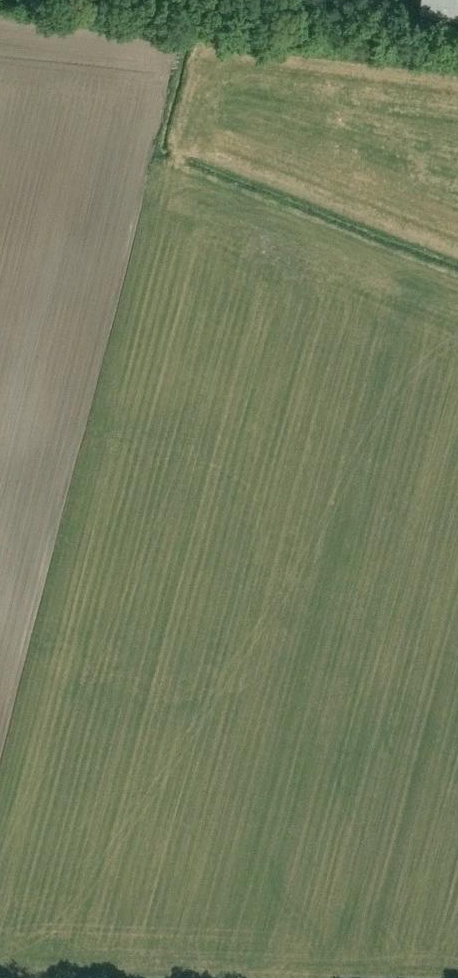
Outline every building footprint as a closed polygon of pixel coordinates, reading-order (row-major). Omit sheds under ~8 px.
[(421,10),(457,15),(457,0),(422,0),(421,10)]
